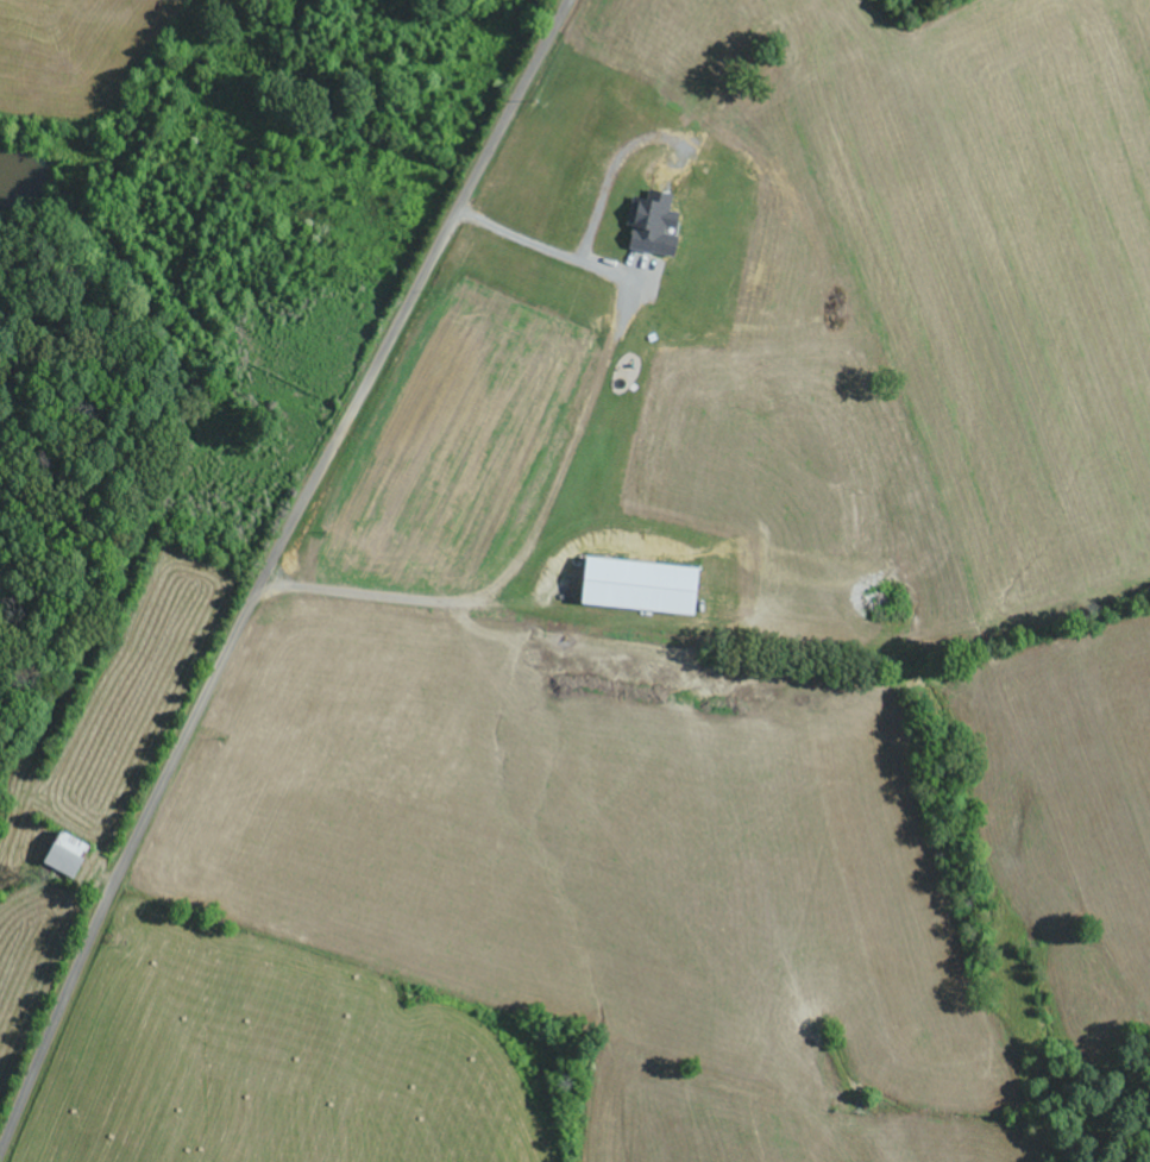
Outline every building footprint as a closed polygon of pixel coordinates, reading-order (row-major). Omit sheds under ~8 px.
[(622,251),(667,259),(671,238),(659,236),(660,230),(669,231),(672,215),(663,213),(666,196),(651,194),(650,204),(630,200),(622,251)] [(687,616),(690,569),(576,561),(573,609),(687,616)] [(82,849),(52,833),(34,865),(65,881),(82,849)]
